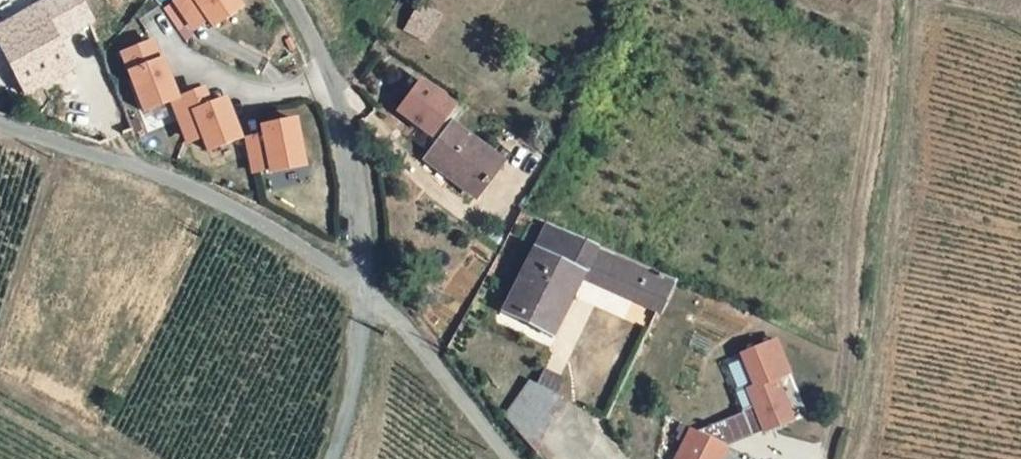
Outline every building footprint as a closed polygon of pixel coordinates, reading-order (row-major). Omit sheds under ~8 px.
[(80,0),(35,0),(0,18),(0,67),(18,100),(64,76),(48,47),(92,24),(80,0)] [(149,2),(164,23),(174,15),(175,17),(190,6),(199,19),(225,0),(152,0),(149,2)] [(415,4),(403,31),(428,42),(439,15),(415,4)] [(164,102),(170,99),(153,60),(150,61),(142,42),(112,55),(137,113),(164,102)] [(430,141),(457,106),(420,77),(393,112),(430,141)] [(170,99),(164,102),(180,139),(196,132),(205,153),(236,140),(219,99),(196,108),(189,91),(170,99)] [(261,143),(244,147),(252,181),(269,177),(270,180),(302,173),(290,119),(257,126),(261,143)] [(452,120),(422,160),(475,201),(506,161),(452,120)] [(521,295),(536,263),(489,242),(446,328),(487,347),(504,313),(511,316),(521,295)] [(575,319),(590,286),(536,263),(521,295),(575,319)] [(604,333),(621,301),(590,286),(575,319),(604,333)] [(563,406),(532,381),(506,422),(540,456),(563,406)] [(729,445),(686,427),(672,458),(723,458),(729,445)]
